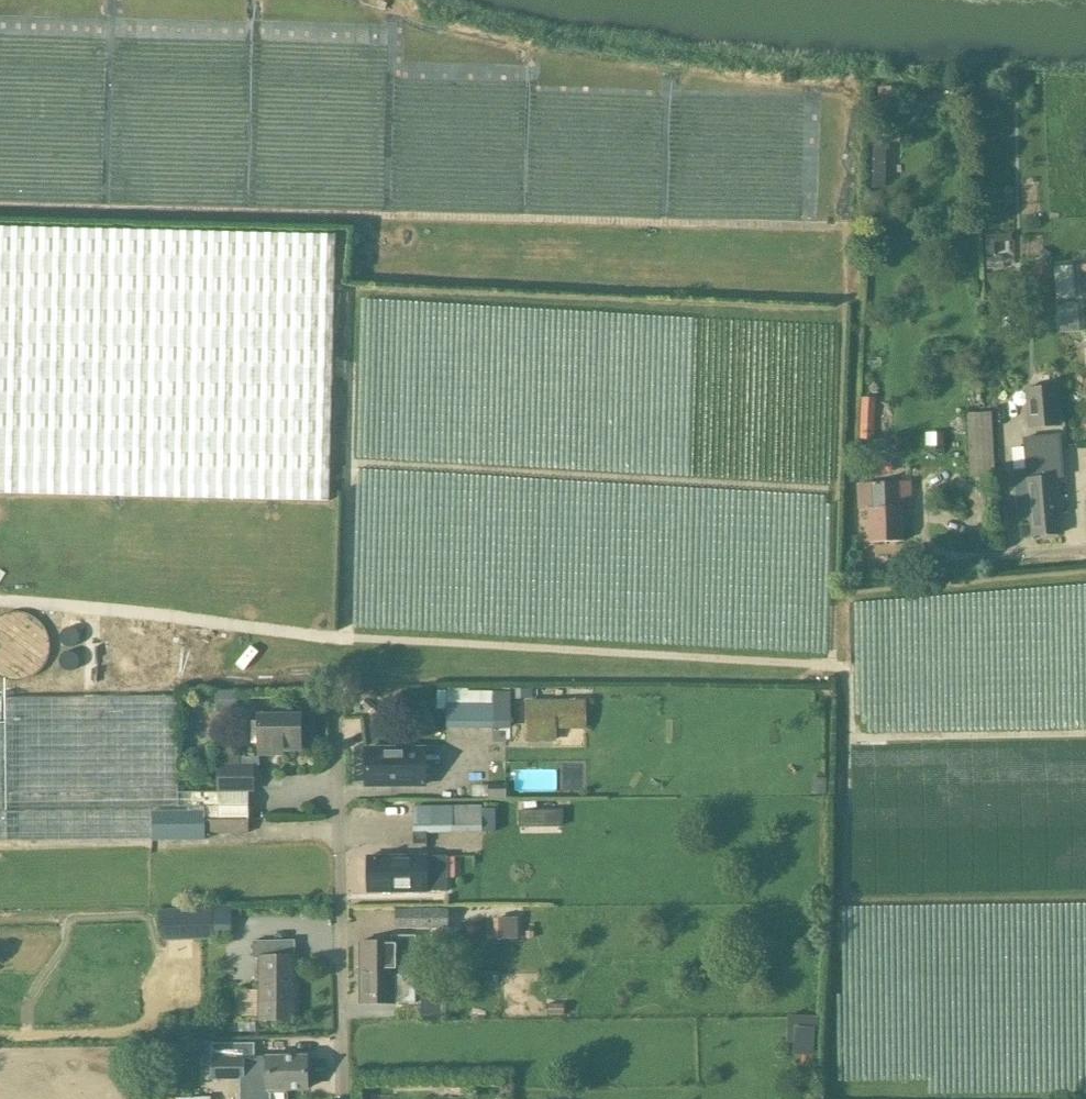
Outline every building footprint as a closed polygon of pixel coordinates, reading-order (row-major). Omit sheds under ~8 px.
[(878,182),(886,182),(887,147),(878,146),(878,182)] [(0,227),(0,492),(330,500),(336,235),(0,227)] [(988,251),(1008,251),(1008,234),(987,234),(988,251)] [(1056,264),(1058,296),(1076,295),(1075,263),(1056,264)] [(1059,425),(1056,387),(1025,389),(1028,428),(1059,425)] [(874,436),(875,396),(862,396),(861,436),(874,436)] [(967,411),(969,475),(995,474),(993,410),(967,411)] [(1030,479),(1029,479),(1032,518),(1034,534),(1060,532),(1055,476),(1049,477),(1048,467),(1029,469),(1030,479)] [(904,541),(903,506),(898,506),(897,481),(874,482),(875,507),(870,507),(871,542),(904,541)] [(53,644),(53,637),(50,630),(46,624),(41,618),(37,615),(29,611),(22,610),(16,610),(5,613),(0,616),(0,673),(2,674),(8,677),(14,678),(21,679),(27,678),(33,676),(38,673),(44,668),(48,662),(51,657),(53,650),(53,644)] [(153,840),(206,840),(206,833),(250,833),(249,791),(254,791),(253,764),(239,765),(238,752),(217,752),(218,765),(219,792),(179,793),(178,695),(6,697),(6,724),(0,724),(0,844),(153,840)] [(511,698),(493,698),(493,704),(493,711),(493,727),(511,727),(511,698)] [(576,727),(576,701),(528,702),(528,739),(546,739),(545,735),(555,735),(555,727),(576,727)] [(301,749),(301,715),(259,716),(259,749),(301,749)] [(218,744),(229,744),(229,730),(218,730),(218,744)] [(427,784),(426,749),(367,749),(367,784),(427,784)] [(416,832),(451,831),(451,807),(415,808),(416,832)] [(518,826),(563,826),(562,809),(518,810),(518,826)] [(448,855),(369,857),(370,892),(448,890),(448,855)] [(163,907),(163,937),(233,934),(232,905),(163,907)] [(396,908),(396,928),(450,927),(450,908),(396,908)] [(501,935),(519,935),(519,915),(500,915),(501,935)] [(362,941),(362,962),(382,962),(382,969),(397,969),(397,973),(416,973),(416,935),(393,935),(393,941),(362,941)] [(260,957),(261,1002),(261,1018),(296,1018),(295,955),(280,955),(280,940),(254,940),(254,958),(260,957)] [(382,962),(362,962),(363,1003),(397,1003),(397,973),(397,969),(382,969),(382,962)] [(791,1013),(790,1051),(817,1052),(818,1014),(791,1013)] [(308,1056),(268,1057),(268,1058),(255,1058),(255,1045),(214,1045),(214,1078),(243,1078),(243,1098),(271,1098),(271,1092),(287,1092),(287,1089),(308,1089),(308,1056)]
